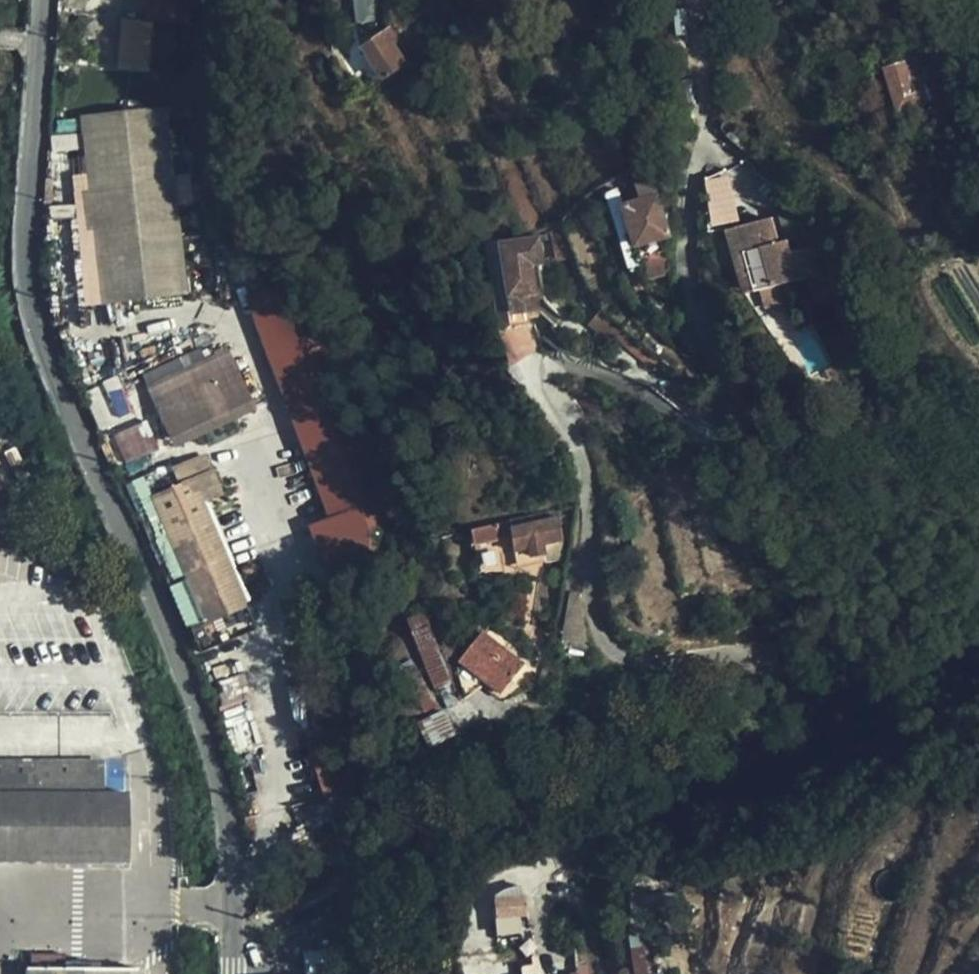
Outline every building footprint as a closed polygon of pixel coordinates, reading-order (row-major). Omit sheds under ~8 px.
[(378,20),(377,0),(352,0),(355,22),(378,20)] [(118,64),(149,68),(155,19),(124,15),(118,64)] [(405,60),(383,27),(355,46),(377,78),(405,60)] [(948,99),(939,71),(932,73),(928,63),(909,69),(907,65),(887,71),(902,115),(948,99)] [(164,109),(79,118),(87,189),(81,192),(85,233),(95,232),(102,302),(185,292),(164,109)] [(706,177),(711,225),(739,222),(734,174),(706,177)] [(643,206),(660,202),(656,183),(639,187),(643,206)] [(763,234),(784,223),(762,187),(747,196),(763,234)] [(613,195),(617,212),(629,210),(624,193),(613,195)] [(653,248),(659,247),(660,230),(663,211),(660,202),(643,206),(653,248)] [(659,269),(653,248),(643,206),(629,210),(617,212),(631,276),(659,269)] [(659,247),(670,244),(672,243),(670,236),(663,211),(660,230),(659,247)] [(558,259),(573,255),(565,225),(550,229),(558,259)] [(508,296),(532,293),(538,292),(534,263),(545,261),(541,240),(491,247),(492,253),(503,252),(508,296)] [(304,273),(249,293),(327,516),(310,522),(330,581),(384,562),(372,530),(391,523),(304,273)] [(519,312),(534,310),(532,293),(508,296),(510,313),(519,312)] [(230,348),(146,386),(174,450),(259,413),(230,348)] [(210,466),(142,495),(200,630),(249,608),(204,502),(222,494),(210,466)] [(503,521),(509,551),(527,548),(529,557),(539,556),(538,547),(561,542),(555,511),(503,521)] [(503,521),(470,526),(477,565),(502,561),(500,553),(509,551),(503,521)] [(579,600),(570,598),(565,643),(588,646),(579,600)] [(415,641),(431,634),(426,619),(409,627),(415,641)] [(450,628),(444,629),(431,634),(415,641),(437,701),(447,697),(456,692),(449,676),(464,671),(466,669),(450,628)] [(487,643),(466,669),(464,671),(463,673),(501,703),(525,671),(487,643)] [(455,744),(445,720),(402,739),(414,763),(455,744)] [(294,747),(318,794),(339,784),(314,737),(294,747)] [(106,791),(106,759),(0,758),(0,791),(106,791)] [(318,794),(333,825),(367,811),(351,779),(339,784),(318,794)] [(125,862),(125,791),(106,791),(0,791),(0,862),(125,862)] [(326,843),(318,825),(305,831),(301,823),(286,830),(296,850),(311,843),(314,849),(326,843)] [(525,934),(523,898),(491,899),(493,918),(508,917),(510,936),(525,934)] [(137,968),(64,967),(64,953),(30,953),(30,967),(27,966),(27,973),(137,973),(137,968)]
